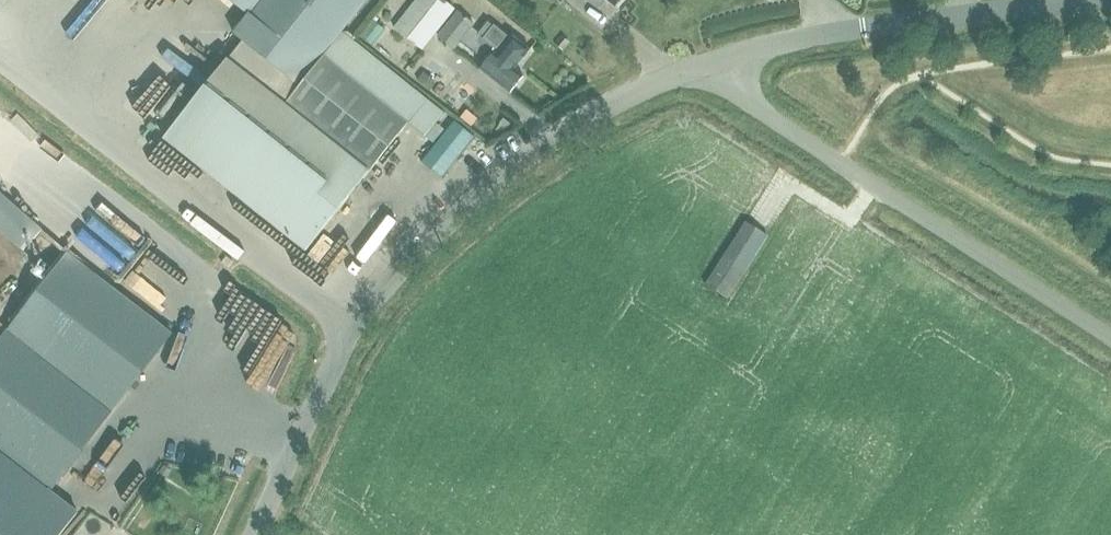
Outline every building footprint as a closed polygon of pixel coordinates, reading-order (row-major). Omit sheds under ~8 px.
[(252,17),(236,36),(245,44),(167,137),(304,250),(409,123),(426,136),(446,112),(343,27),(365,0),(231,0),(252,17)] [(395,28),(423,50),(455,9),(444,0),(417,0),(395,28)] [(599,9),(606,0),(589,0),(599,9)] [(455,49),(475,25),(459,12),(439,37),(455,49)] [(516,70),(531,50),(514,37),(512,40),(495,26),(494,27),(489,22),(479,35),(484,39),(484,40),(493,47),(490,50),(494,53),(481,70),(511,94),(525,77),(516,70)] [(562,37),(557,44),(565,50),(571,44),(562,37)] [(425,73),(418,81),(430,91),(437,82),(425,73)] [(467,109),(461,117),(472,126),(478,118),(467,109)] [(504,118),(499,128),(501,131),(512,124),(504,118)] [(433,142),(446,155),(469,132),(456,119),(433,142)] [(728,299),(768,236),(746,222),(706,285),(728,299)] [(83,509),(56,488),(176,332),(70,251),(0,342),(0,534),(63,534),(83,509)] [(271,384),(291,340),(280,336),(261,379),(271,384)]
